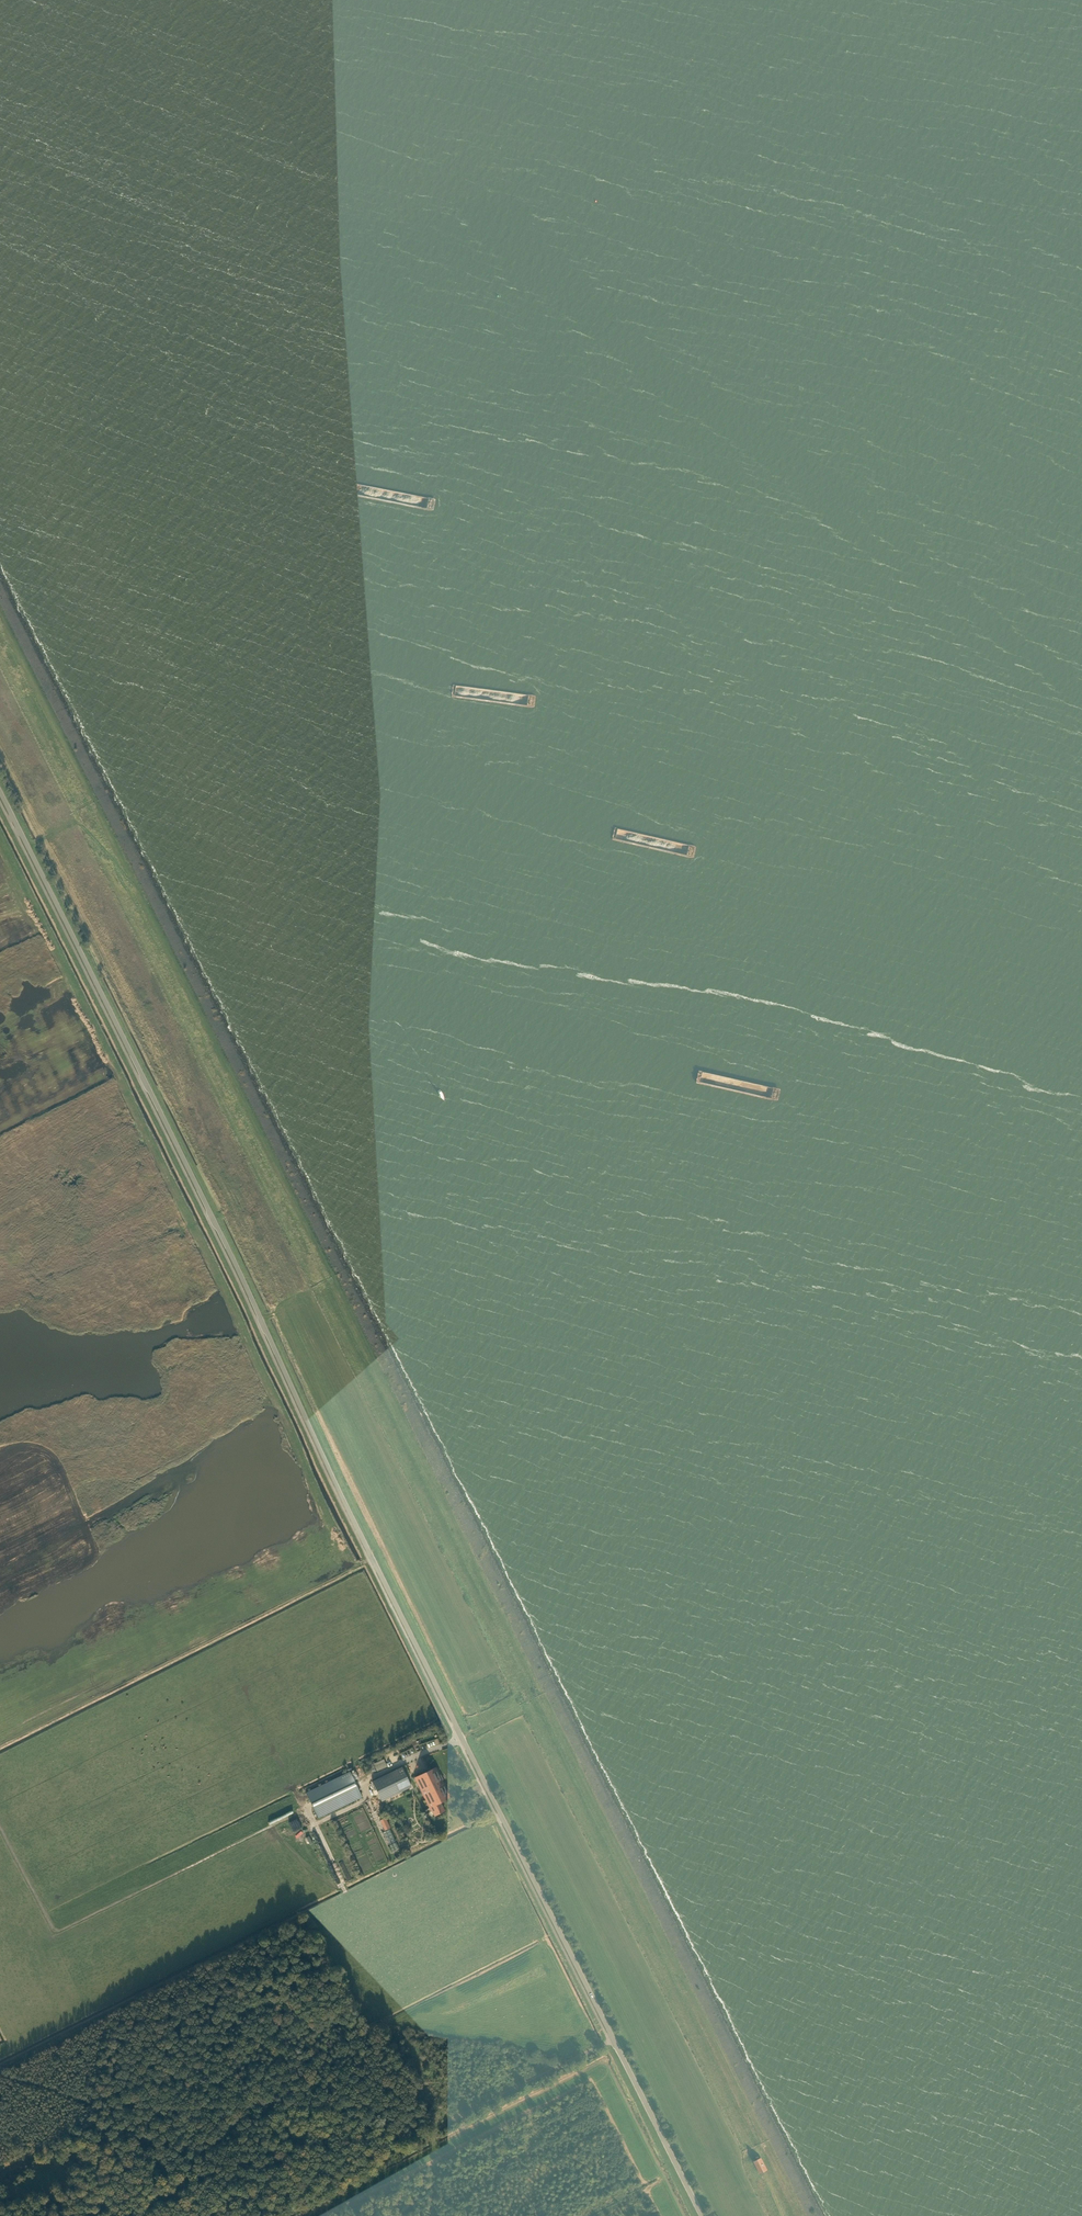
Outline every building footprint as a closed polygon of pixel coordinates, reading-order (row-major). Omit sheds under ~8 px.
[(484,1569),(482,1576),(489,1578),(490,1572),(487,1571),(488,1565),(479,1562),(478,1567),(484,1569)] [(371,1782),(381,1802),(411,1787),(401,1767),(371,1782)] [(422,1775),(414,1779),(430,1812),(432,1811),(434,1816),(444,1812),(440,1803),(450,1798),(436,1768),(427,1772),(426,1770),(421,1773),(422,1775)] [(361,1798),(354,1781),(358,1779),(355,1772),(350,1774),(349,1772),(305,1793),(318,1818),(361,1798)] [(388,1852),(395,1849),(390,1838),(386,1829),(381,1831),(385,1841),(384,1841),(388,1852)] [(754,2162),(760,2174),(767,2170),(761,2159),(754,2162)]
